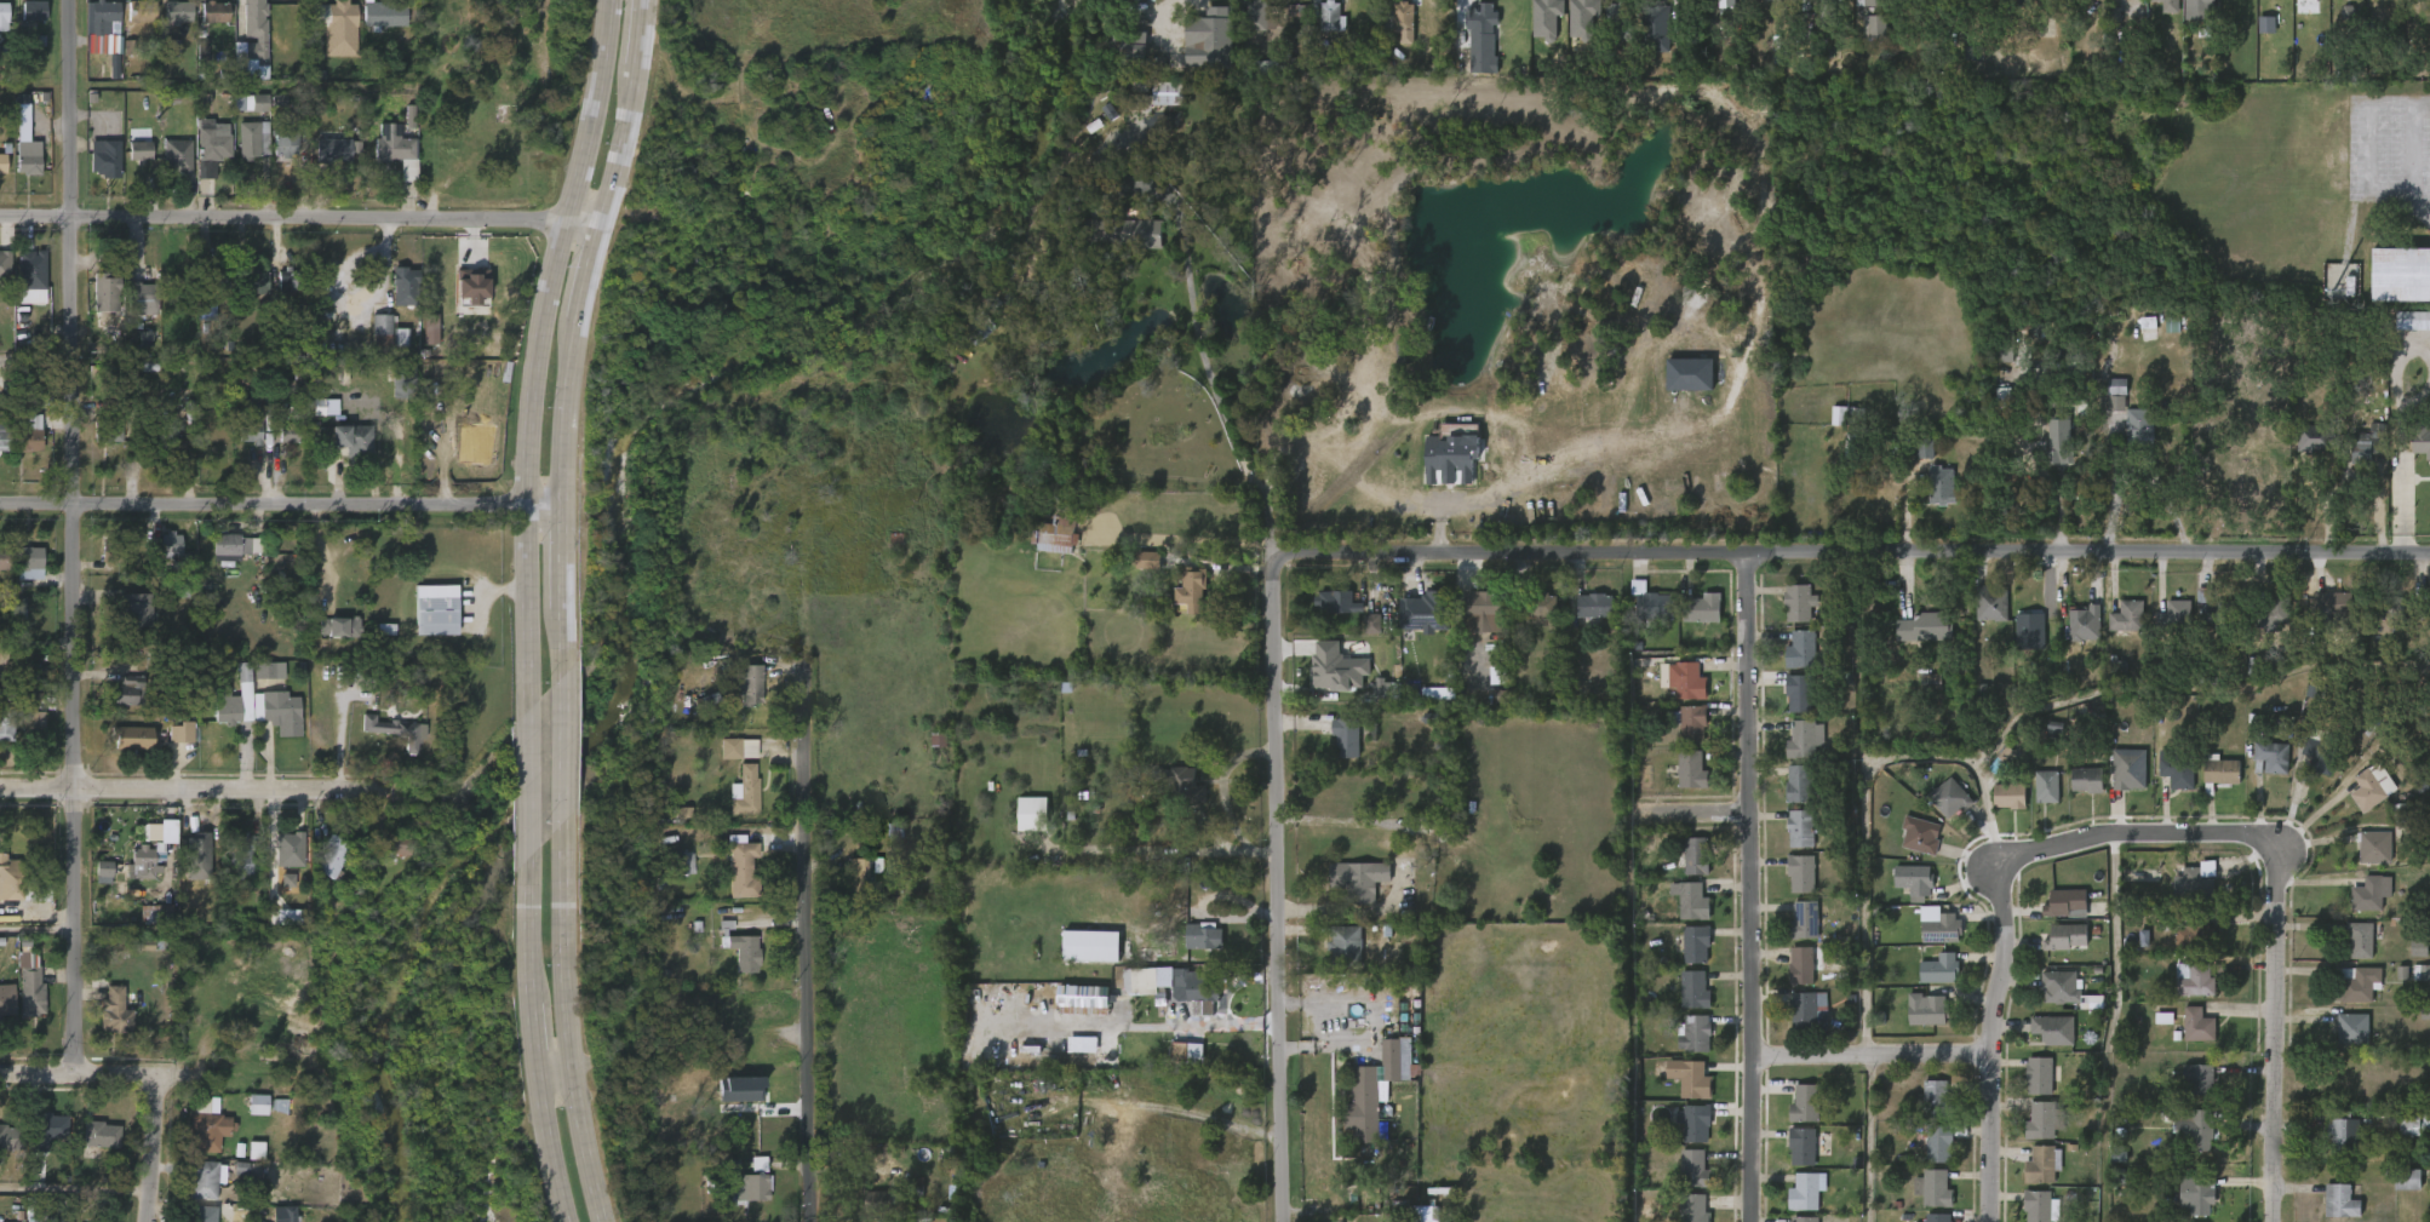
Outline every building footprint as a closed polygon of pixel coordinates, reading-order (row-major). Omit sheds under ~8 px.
[(96,2),(96,0),(102,0),(102,1),(120,2),(120,22),(111,22),(111,35),(91,35),(92,2),(96,2)] [(151,1),(150,21),(126,19),(126,0),(151,1)] [(210,0),(210,1),(225,2),(225,22),(199,21),(199,2),(204,2),(204,0),(210,0)] [(243,38),(245,0),(263,0),(263,19),(268,19),(268,50),(256,50),(257,38),(243,38)] [(334,5),(334,0),(348,0),(348,4),(356,4),(356,57),(325,56),(326,27),(310,25),(311,4),(334,5)] [(1251,1),(1251,0),(1260,0),(1260,1),(1266,1),(1265,30),(1255,33),(1255,30),(1245,30),(1246,1),(1251,1)] [(1325,2),(1325,0),(1334,0),(1334,2),(1340,2),(1339,30),(1319,30),(1320,2),(1325,2)] [(1483,1),(1483,4),(1495,4),(1495,30),(1489,30),(1489,35),(1482,35),(1482,38),(1468,38),(1469,0),(1483,1)] [(1629,0),(1629,4),(1637,4),(1637,17),(1627,17),(1626,25),(1637,25),(1635,38),(1612,36),(1612,22),(1610,22),(1610,5),(1621,4),(1621,0),(1629,0)] [(1716,8),(1735,8),(1735,0),(1716,0),(1716,8)] [(2154,1),(2154,0),(2182,0),(2182,13),(2165,13),(2165,1),(2154,1)] [(2188,19),(2188,0),(2218,0),(2218,19),(2188,19)] [(22,21),(46,21),(46,1),(22,1),(22,21)] [(193,23),(165,22),(165,1),(194,1),(193,23)] [(1410,1),(1410,4),(1416,4),(1416,34),(1386,34),(1386,5),(1395,5),(1395,4),(1402,4),(1402,1),(1410,1)] [(391,2),(391,5),(408,5),(407,27),(363,27),(363,2),(391,2)] [(1309,6),(1294,6),(1294,17),(1309,17),(1309,6)] [(1642,51),(1669,52),(1670,7),(1643,6),(1642,51)] [(1230,18),(1228,48),(1210,48),(1210,39),(1200,39),(1200,30),(1209,30),(1209,18),(1214,19),(1214,16),(1223,16),(1223,18),(1230,18)] [(1886,16),(1864,17),(1865,38),(1886,38),(1886,16)] [(1140,19),(1137,54),(1122,53),(1123,33),(1125,33),(1127,18),(1140,19)] [(134,55),(134,40),(123,40),(124,56),(134,55)] [(180,41),(161,40),(161,56),(180,57),(180,41)] [(1152,78),(1152,81),(1182,82),(1181,104),(1151,104),(1150,111),(1123,111),(1123,80),(1145,80),(1145,78),(1152,78)] [(235,112),(269,111),(268,95),(234,95),(235,112)] [(414,129),(414,110),(406,110),(407,130),(414,129)] [(253,162),(240,162),(239,124),(269,122),(270,155),(253,157),(253,162)] [(401,124),(401,138),(417,138),(415,160),(391,160),(390,163),(374,163),(374,139),(379,139),(379,124),(401,124)] [(229,125),(229,134),(231,134),(231,157),(220,157),(220,162),(199,162),(199,127),(213,128),(213,125),(229,125)] [(298,157),(273,159),(273,132),(297,131),(298,157)] [(348,138),(348,140),(359,140),(357,162),(311,162),(311,138),(348,138)] [(120,142),(120,179),(102,179),(102,176),(96,176),(96,173),(91,173),(91,151),(102,151),(103,140),(120,142)] [(193,140),(193,176),(165,173),(165,140),(193,140)] [(129,143),(130,162),(152,161),(151,142),(129,143)] [(23,153),(27,155),(45,155),(45,174),(21,173),(21,153),(23,153)] [(1159,220),(1159,248),(1131,247),(1131,243),(1085,242),(1085,219),(1159,220)] [(48,249),(48,288),(22,288),(22,251),(38,251),(38,256),(40,256),(40,249),(48,249)] [(13,281),(0,280),(0,251),(15,252),(13,281)] [(2366,251),(2429,251),(2429,303),(2423,303),(2365,303),(2366,251)] [(242,269),(247,269),(247,266),(254,268),(254,270),(264,270),(263,293),(234,292),(234,257),(243,257),(242,269)] [(405,266),(405,270),(415,270),(414,305),(390,305),(390,285),(388,285),(389,266),(405,266)] [(177,268),(177,271),(189,271),(188,296),(166,296),(166,283),(161,283),(162,272),(171,271),(171,268),(177,268)] [(214,268),(214,271),(222,270),(222,280),(227,280),(227,289),(213,291),(213,297),(202,297),(202,272),(208,272),(208,268),(214,268)] [(279,270),(278,292),(297,292),(297,270),(279,270)] [(488,279),(479,279),(479,271),(456,270),(455,298),(467,298),(467,306),(487,306),(488,279)] [(108,274),(108,277),(120,277),(120,288),(116,288),(116,312),(94,311),(94,274),(108,274)] [(139,281),(139,283),(157,283),(157,314),(128,314),(128,281),(139,281)] [(1005,305),(997,298),(988,310),(995,317),(1005,305)] [(389,315),(389,321),(391,321),(391,328),(403,328),(402,346),(391,346),(391,334),(390,334),(390,352),(369,352),(369,314),(389,315)] [(437,315),(422,315),(422,344),(437,344),(437,315)] [(2156,332),(2155,317),(2140,318),(2141,332),(2156,332)] [(2012,363),(2013,329),(1999,329),(1998,362),(2012,363)] [(152,332),(140,332),(140,347),(152,347),(152,332)] [(1713,360),(1667,358),(1666,391),(1713,392),(1713,360)] [(413,366),(412,398),(389,397),(390,365),(413,366)] [(2127,378),(2126,413),(2110,413),(2110,395),(2108,395),(2108,378),(2127,378)] [(256,408),(256,414),(259,414),(258,448),(235,448),(236,414),(241,414),(241,408),(256,408)] [(2154,443),(2126,443),(2127,408),(2154,409),(2154,443)] [(41,413),(41,452),(17,451),(17,413),(41,413)] [(2071,418),(2070,442),(2075,443),(2075,457),(2065,457),(2065,459),(2047,459),(2048,418),(2071,418)] [(2426,454),(2426,462),(2429,461),(2429,418),(2412,418),(2412,454),(2426,454)] [(99,441),(93,441),(94,420),(122,420),(121,441),(99,441)] [(157,420),(157,441),(130,441),(130,440),(127,440),(127,431),(130,431),(130,420),(157,420)] [(1870,428),(1870,435),(1864,435),(1862,459),(1845,458),(1847,434),(1851,434),(1851,424),(1870,428)] [(2317,451),(2317,454),(2303,454),(2303,451),(2294,451),(2296,424),(2331,424),(2331,451),(2317,451)] [(373,425),(372,457),(371,457),(371,463),(349,463),(349,455),(348,455),(348,447),(332,446),(332,425),(373,425)] [(2371,465),(2349,465),(2349,431),(2368,432),(2368,425),(2389,425),(2389,453),(2371,452),(2371,465)] [(280,443),(299,444),(300,427),(280,426),(280,443)] [(6,451),(0,450),(0,429),(10,429),(10,449),(6,449),(6,451)] [(1477,436),(1477,460),(1471,460),(1471,466),(1467,466),(1467,482),(1461,482),(1461,486),(1425,486),(1426,436),(1439,436),(1439,441),(1446,441),(1446,436),(1477,436)] [(1916,440),(1917,459),(1933,459),(1933,440),(1916,440)] [(1942,465),(1942,469),(1953,469),(1953,493),(1956,493),(1956,504),(1948,504),(1947,506),(1928,504),(1930,465),(1942,465)] [(1076,516),(1074,527),(1072,527),(1072,534),(1078,534),(1077,546),(1071,546),(1071,553),(1033,550),(1035,544),(1031,544),(1033,523),(1050,524),(1051,516),(1076,516)] [(182,555),(180,533),(162,534),(163,556),(182,555)] [(237,534),(237,538),(250,538),(248,555),(210,553),(210,534),(237,534)] [(120,543),(103,542),(102,563),(120,563),(120,543)] [(46,579),(21,579),(21,549),(24,549),(24,547),(47,547),(46,579)] [(16,570),(0,570),(0,548),(16,550),(16,570)] [(1161,553),(1137,552),(1136,570),(1161,570),(1161,553)] [(1197,567),(1209,568),(1209,589),(1204,589),(1204,603),(1202,603),(1202,614),(1190,614),(1190,604),(1176,604),(1176,587),(1185,587),(1185,570),(1186,570),(1186,567),(1197,567)] [(1649,583),(1647,592),(1675,595),(1675,620),(1660,620),(1660,627),(1647,627),(1647,619),(1639,619),(1639,595),(1633,595),(1633,579),(1649,580),(1649,583)] [(1811,589),(1811,596),(1817,596),(1817,599),(1819,599),(1817,608),(1811,608),(1811,623),(1786,623),(1786,606),(1784,606),(1786,585),(1811,585),(1811,589)] [(1988,585),(1988,590),(2007,590),(2007,621),(1976,620),(1976,585),(1988,585)] [(454,636),(413,636),(412,586),(454,586),(454,636)] [(1444,590),(1444,592),(1452,592),(1452,629),(1404,627),(1405,598),(1425,597),(1425,592),(1429,592),(1429,590),(1444,590)] [(1354,591),(1354,603),(1364,603),(1365,613),(1328,614),(1326,592),(1354,591)] [(1497,592),(1497,595),(1505,595),(1505,615),(1469,615),(1469,598),(1478,598),(1478,593),(1482,593),(1482,592),(1497,592)] [(1552,592),(1552,595),(1560,595),(1560,616),(1524,616),(1524,598),(1531,598),(1532,595),(1537,595),(1537,592),(1552,592)] [(1702,621),(1685,621),(1685,597),(1706,597),(1706,592),(1723,592),(1723,621),(1702,621)] [(2352,593),(2352,630),(2336,630),(2336,615),(2333,615),(2333,618),(2316,618),(2316,592),(2352,593)] [(148,593),(147,627),(119,626),(120,593),(148,593)] [(1609,593),(1615,595),(1615,616),(1581,616),(1581,630),(1570,629),(1570,597),(1592,595),(1592,593),(1609,593)] [(2289,625),(2254,624),(2256,607),(2266,607),(2266,593),(2291,593),(2289,625)] [(2395,620),(2395,626),(2389,626),(2389,620),(2377,620),(2377,597),(2403,597),(2402,620),(2395,620)] [(2042,635),(2018,635),(2019,601),(2046,601),(2045,612),(2042,612),(2042,635)] [(2143,601),(2143,631),(2131,631),(2131,637),(2115,637),(2115,631),(2109,631),(2109,601),(2143,601)] [(2190,631),(2156,631),(2156,613),(2167,613),(2167,601),(2190,601),(2190,631)] [(2231,601),(2231,639),(2217,639),(2217,627),(2201,626),(2202,606),(2222,607),(2222,601),(2231,601)] [(2101,604),(2102,639),(2069,642),(2069,610),(2088,612),(2088,604),(2101,604)] [(2428,618),(2427,606),(2414,607),(2415,619),(2428,618)] [(1950,612),(1952,624),(1956,624),(1956,639),(1914,639),(1914,612),(1950,612)] [(1391,633),(1366,635),(1365,614),(1391,613),(1391,633)] [(357,619),(357,632),(356,632),(356,638),(339,639),(339,638),(317,636),(319,619),(328,619),(328,616),(338,616),(338,619),(343,619),(350,618),(350,616),(355,616),(355,618),(357,619)] [(1815,667),(1784,667),(1784,646),(1792,646),(1792,631),(1815,631),(1815,667)] [(1369,659),(1341,659),(1340,642),(1313,642),(1314,690),(1363,690),(1363,676),(1370,676),(1369,659)] [(2248,675),(2260,674),(2259,658),(2247,658),(2248,675)] [(248,662),(250,721),(230,722),(230,727),(223,727),(223,722),(212,722),(211,688),(225,688),(227,696),(236,696),(235,662),(248,662)] [(260,678),(251,679),(251,662),(281,662),(281,678),(260,678)] [(1700,670),(1700,677),(1707,678),(1707,700),(1675,699),(1675,688),(1662,687),(1662,666),(1675,665),(1675,662),(1700,662),(1700,670)] [(755,707),(741,707),(743,665),(763,665),(762,704),(756,704),(755,707)] [(1491,685),(1506,685),(1506,667),(1490,668),(1491,685)] [(1795,675),(1812,676),(1812,713),(1788,713),(1788,696),(1786,696),(1786,675),(1795,675)] [(1941,688),(1940,675),(1924,676),(1924,689),(1941,688)] [(143,676),(143,705),(115,705),(115,704),(111,704),(111,688),(115,688),(115,684),(121,682),(121,676),(143,676)] [(1400,700),(1399,683),(1384,684),(1385,689),(1376,689),(1376,701),(1400,700)] [(1422,699),(1454,700),(1454,689),(1422,688),(1422,699)] [(287,692),(287,696),(302,696),(300,735),(279,735),(279,727),(270,727),(270,722),(252,721),(253,694),(262,694),(262,692),(287,692)] [(45,711),(45,740),(22,740),(23,711),(19,711),(19,693),(42,694),(42,701),(46,701),(45,711)] [(1707,713),(1707,728),(1704,728),(1704,744),(1680,744),(1680,724),(1668,724),(1668,711),(1679,711),(1679,707),(1707,705),(1707,713)] [(13,741),(0,741),(0,712),(13,712),(13,741)] [(373,721),(388,722),(388,721),(424,724),(423,745),(414,745),(414,756),(402,755),(403,738),(392,736),(392,734),(360,733),(361,713),(374,715),(373,721)] [(1358,723),(1358,758),(1335,758),(1335,736),(1330,736),(1330,719),(1358,721),(1358,723)] [(1816,758),(1787,759),(1786,741),(1792,741),(1792,721),(1815,721),(1816,758)] [(169,724),(169,743),(194,743),(193,724),(169,724)] [(150,728),(149,744),(153,744),(153,750),(110,750),(110,738),(108,736),(108,727),(150,728)] [(2340,748),(2331,778),(2297,765),(2310,728),(2325,733),(2321,742),(2340,748)] [(932,733),(932,748),(948,747),(947,732),(932,733)] [(2270,738),(2270,744),(2288,744),(2287,775),(2264,774),(2264,762),(2263,762),(2263,774),(2254,774),(2254,742),(2260,742),(2260,738),(2270,738)] [(741,739),(757,740),(757,758),(721,759),(721,739),(741,739)] [(2124,790),(2113,790),(2114,750),(2147,751),(2145,790),(2124,790)] [(2178,751),(2178,759),(2195,759),(2194,791),(2171,791),(2171,778),(2170,778),(2170,790),(2160,790),(2160,751),(2178,751)] [(1701,761),(1701,771),(1707,771),(1707,788),(1678,788),(1679,752),(1701,752),(1701,761)] [(2220,755),(2219,762),(2241,762),(2240,785),(2214,784),(2214,797),(2206,797),(2205,755),(2220,755)] [(756,763),(756,779),(760,779),(760,814),(730,814),(729,784),(740,782),(740,764),(756,763)] [(1811,804),(1787,804),(1788,765),(1810,765),(1811,804)] [(2374,765),(2383,779),(2378,781),(2389,797),(2378,804),(2380,808),(2373,814),(2369,809),(2361,814),(2345,791),(2355,784),(2352,779),(2374,765)] [(1187,768),(1194,769),(1196,785),(1204,786),(1204,803),(1167,804),(1167,793),(1169,793),(1169,785),(1152,784),(1152,770),(1169,770),(1169,767),(1187,768)] [(2107,768),(2105,793),(2075,792),(2075,768),(2107,768)] [(2058,771),(2059,804),(2035,803),(2035,771),(2058,771)] [(1950,778),(1973,803),(1966,810),(1962,807),(1948,822),(1926,797),(1936,787),(1938,790),(1950,778)] [(2025,785),(2025,810),(1994,808),(1994,785),(2025,785)] [(1043,833),(1020,832),(1021,798),(1050,798),(1050,833),(1043,833)] [(1813,811),(1813,849),(1789,849),(1789,832),(1787,832),(1789,811),(1813,811)] [(1936,853),(1935,856),(1902,848),(1905,831),(1902,830),(1905,815),(1941,826),(1936,853)] [(1426,833),(1426,817),(1409,818),(1410,833),(1426,833)] [(148,825),(147,841),(162,842),(162,836),(174,836),(174,821),(160,820),(159,825),(148,825)] [(252,838),(251,874),(250,874),(248,878),(241,878),(241,879),(228,879),(227,838),(234,838),(234,831),(246,831),(246,838),(252,838)] [(210,832),(210,880),(187,880),(187,864),(182,864),(184,839),(190,839),(190,832),(210,832)] [(302,867),(274,867),(274,834),(291,834),(291,832),(303,832),(302,867)] [(2357,861),(2357,832),(2389,832),(2388,861),(2357,861)] [(345,872),(340,882),(316,871),(327,849),(325,847),(332,833),(353,845),(340,868),(345,872)] [(407,837),(405,856),(376,853),(377,833),(407,837)] [(749,833),(749,842),(758,842),(758,856),(752,856),(752,877),(760,877),(760,895),(730,897),(729,842),(730,842),(730,833),(749,833)] [(1709,848),(1709,854),(1712,854),(1712,874),(1687,874),(1687,871),(1679,871),(1679,845),(1687,845),(1687,837),(1710,837),(1709,848)] [(148,850),(151,850),(151,862),(159,862),(159,874),(142,873),(142,878),(130,877),(130,873),(116,872),(116,876),(98,874),(99,860),(116,860),(116,862),(127,864),(128,850),(136,850),(137,845),(144,845),(144,850),(148,850)] [(21,899),(0,898),(0,851),(10,851),(10,860),(23,860),(23,872),(21,872),(21,899)] [(695,873),(671,876),(670,854),(693,851),(695,873)] [(1799,856),(1813,856),(1813,894),(1790,894),(1792,873),(1787,873),(1787,855),(1799,856)] [(873,857),(873,880),(878,880),(878,895),(848,895),(848,857),(873,857)] [(2216,860),(2216,877),(2201,876),(2201,878),(2213,878),(2213,902),(2183,901),(2184,880),(2173,880),(2173,867),(2200,866),(2200,859),(2216,860)] [(1379,882),(1379,905),(1349,905),(1349,889),(1331,889),(1333,862),(1393,864),(1393,882),(1379,882)] [(1938,887),(1938,889),(1931,889),(1931,896),(1913,896),(1913,888),(1897,887),(1897,866),(1933,867),(1933,874),(1938,874),(1938,887)] [(295,887),(295,874),(282,874),(282,887),(295,887)] [(2383,877),(2392,878),(2392,896),(2382,896),(2382,912),(2351,912),(2352,888),(2365,888),(2365,876),(2383,877)] [(22,901),(51,901),(51,881),(23,881),(22,901)] [(1702,891),(1702,896),(1708,896),(1709,919),(1679,918),(1678,882),(1702,882),(1702,891)] [(2069,911),(2069,916),(2044,914),(2042,905),(2048,905),(2050,889),(2086,889),(2086,911),(2069,911)] [(1818,940),(1788,940),(1788,922),(1794,922),(1794,902),(1817,902),(1818,940)] [(176,919),(144,920),(143,905),(174,903),(176,919)] [(302,910),(302,919),(310,919),(309,924),(268,924),(269,911),(277,911),(277,910),(302,910)] [(1954,913),(1954,920),(1961,920),(1961,936),(1959,936),(1959,943),(1921,943),(1921,914),(1954,913)] [(2208,922),(2208,928),(2214,928),(2214,946),(2176,946),(2174,913),(2208,913),(2208,922)] [(734,929),(727,929),(727,935),(757,936),(757,948),(760,948),(760,968),(757,968),(757,973),(735,973),(737,948),(720,948),(722,929),(720,929),(720,919),(734,920),(734,929)] [(1214,923),(1214,928),(1221,928),(1221,948),(1185,947),(1185,923),(1214,923)] [(2069,945),(2069,950),(2054,950),(2054,947),(2042,950),(2042,939),(2050,939),(2051,923),(2087,924),(2087,945),(2069,945)] [(2374,940),(2373,960),(2350,959),(2351,939),(2348,939),(2348,923),(2374,924),(2374,940)] [(1707,947),(1707,963),(1684,963),(1684,951),(1675,951),(1675,934),(1683,934),(1683,925),(1709,925),(1709,947),(1707,947)] [(1360,926),(1360,942),(1372,942),(1371,953),(1360,954),(1360,968),(1331,968),(1331,952),(1325,952),(1325,942),(1331,943),(1331,937),(1329,937),(1329,926),(1360,926)] [(1118,930),(1117,962),(1060,959),(1061,929),(1118,930)] [(2427,939),(2411,939),(2410,957),(2427,957),(2427,939)] [(1813,986),(1789,986),(1790,948),(1813,948),(1813,986)] [(1955,962),(1959,963),(1959,976),(1955,976),(1955,982),(1920,983),(1920,963),(1938,963),(1938,953),(1955,953),(1955,962)] [(2210,970),(2210,977),(2216,977),(2216,994),(2176,994),(2177,963),(2210,963),(2210,970)] [(44,968),(44,983),(47,982),(47,1014),(39,1014),(39,1016),(24,1017),(24,965),(44,965),(44,968)] [(2429,966),(2413,966),(2413,981),(2429,981),(2429,966)] [(1159,994),(1125,996),(1124,969),(1158,968),(1159,994)] [(1191,970),(1191,973),(1198,974),(1198,979),(1210,979),(1210,1002),(1188,1000),(1190,987),(1175,987),(1175,969),(1191,970)] [(2383,969),(2382,991),(2373,991),(2373,1004),(2342,1003),(2342,969),(2383,969)] [(1704,980),(1704,989),(1709,989),(1709,1006),(1681,1006),(1680,970),(1704,970),(1704,980)] [(2076,970),(2076,987),(2082,987),(2082,1002),(2045,1002),(2046,987),(2041,987),(2041,970),(2076,970)] [(19,1015),(0,1016),(0,983),(18,983),(19,1015)] [(127,985),(127,1010),(138,1009),(138,1032),(110,1032),(110,1028),(104,1028),(104,999),(110,998),(110,985),(127,985)] [(1109,1008),(1110,987),(1061,986),(1059,1014),(1077,1015),(1077,1007),(1109,1008)] [(1826,993),(1828,1029),(1793,1031),(1792,1015),(1789,1015),(1789,1000),(1793,1000),(1793,994),(1826,993)] [(1921,994),(1921,998),(1944,997),(1944,1004),(1949,1004),(1949,1019),(1945,1019),(1945,1026),(1907,1025),(1908,994),(1921,994)] [(2202,1016),(2216,1017),(2214,1040),(2185,1040),(2185,1005),(2202,1005),(2202,1016)] [(1710,1022),(1709,1051),(1685,1051),(1685,1049),(1678,1049),(1678,1023),(1684,1023),(1684,1014),(1709,1015),(1708,1021),(1710,1022)] [(2173,1024),(2173,1014),(2155,1014),(2155,1024),(2173,1024)] [(2368,1044),(2338,1044),(2338,1015),(2369,1015),(2368,1044)] [(2074,1016),(2074,1045),(2045,1045),(2045,1042),(2041,1042),(2041,1033),(2030,1033),(2030,1016),(2074,1016)] [(1097,1037),(1068,1037),(1068,1053),(1097,1053),(1097,1037)] [(1399,1080),(1382,1080),(1381,1038),(1399,1038),(1399,1080)] [(1202,1044),(1200,1062),(1169,1061),(1170,1042),(1202,1044)] [(2052,1057),(2052,1066),(2061,1066),(2061,1080),(2052,1080),(2052,1095),(2028,1094),(2028,1077),(2025,1077),(2025,1063),(2028,1065),(2028,1056),(2052,1057)] [(1707,1069),(1707,1075),(1713,1075),(1713,1097),(1683,1097),(1683,1060),(1707,1060),(1707,1069)] [(2216,1073),(2216,1083),(2212,1083),(2211,1095),(2193,1095),(2193,1082),(2184,1082),(2184,1063),(2216,1063),(2216,1073)] [(1377,1069),(1377,1085),(1379,1085),(1377,1101),(1391,1106),(1393,1114),(1386,1120),(1377,1123),(1377,1142),(1352,1142),(1352,1129),(1342,1129),(1343,1103),(1351,1103),(1352,1066),(1377,1066),(1377,1069)] [(718,1078),(719,1102),(763,1101),(762,1077),(718,1078)] [(1958,1096),(1956,1118),(1925,1118),(1926,1080),(1950,1082),(1950,1096),(1958,1096)] [(1818,1121),(1789,1121),(1789,1103),(1794,1103),(1795,1084),(1818,1084),(1818,1121)] [(267,1115),(268,1095),(248,1095),(248,1115),(267,1115)] [(219,1097),(218,1114),(222,1114),(222,1117),(231,1117),(230,1137),(218,1136),(218,1153),(190,1152),(191,1113),(194,1113),(195,1098),(219,1097)] [(287,1113),(287,1100),(273,1099),(272,1112),(287,1113)] [(2054,1101),(2054,1108),(2063,1108),(2063,1130),(2054,1130),(2054,1138),(2025,1138),(2025,1120),(2030,1120),(2030,1101),(2054,1101)] [(1713,1113),(1710,1141),(1686,1140),(1686,1121),(1679,1121),(1679,1109),(1686,1109),(1686,1103),(1713,1103),(1713,1113)] [(2350,1119),(2368,1118),(2368,1126),(2362,1126),(2362,1137),(2360,1137),(2360,1152),(2332,1151),(2332,1138),(2327,1138),(2328,1109),(2350,1111),(2350,1119)] [(71,1115),(70,1136),(31,1135),(33,1112),(71,1115)] [(2419,1113),(2429,1114),(2429,1130),(2418,1130),(2418,1135),(2411,1135),(2411,1137),(2406,1137),(2406,1134),(2397,1134),(2396,1113),(2419,1113)] [(126,1125),(124,1148),(86,1144),(87,1119),(107,1121),(107,1124),(126,1125)] [(2213,1138),(2211,1140),(2211,1151),(2190,1151),(2191,1135),(2184,1135),(2184,1120),(2214,1120),(2213,1138)] [(1799,1126),(1816,1128),(1815,1166),(1790,1165),(1792,1148),(1788,1148),(1789,1126),(1799,1126)] [(1958,1138),(1958,1147),(1954,1147),(1953,1163),(1928,1163),(1930,1126),(1958,1126),(1958,1138)] [(21,1151),(21,1127),(0,1127),(0,1150),(21,1151)] [(248,1160),(263,1160),(264,1142),(248,1142),(248,1160)] [(2056,1146),(2056,1149),(2062,1149),(2061,1171),(2054,1171),(2054,1183),(2024,1182),(2024,1160),(2031,1160),(2031,1144),(2056,1146)] [(1708,1168),(1708,1170),(1713,1170),(1713,1187),(1684,1187),(1684,1149),(1708,1149),(1708,1168)] [(767,1170),(767,1176),(772,1176),(772,1192),(769,1192),(769,1201),(745,1201),(745,1205),(720,1207),(720,1194),(706,1194),(706,1182),(703,1182),(703,1172),(709,1172),(709,1181),(726,1181),(726,1194),(735,1194),(735,1183),(739,1183),(739,1175),(752,1175),(752,1157),(767,1157),(767,1170)] [(219,1163),(219,1165),(225,1165),(225,1172),(229,1172),(229,1178),(224,1178),(224,1184),(218,1183),(217,1200),(190,1199),(190,1180),(173,1178),(174,1164),(191,1164),(191,1161),(219,1163)] [(1948,1182),(1947,1193),(1953,1193),(1953,1207),(1924,1206),(1924,1195),(1913,1195),(1913,1177),(1922,1177),(1924,1169),(1948,1170),(1948,1182)] [(2429,1170),(2429,1188),(2422,1188),(2422,1191),(2395,1189),(2396,1169),(2429,1170)] [(1818,1172),(1826,1174),(1826,1189),(1818,1189),(1818,1210),(1788,1210),(1788,1187),(1795,1187),(1795,1172),(1818,1172)] [(2214,1186),(2216,1204),(2210,1204),(2210,1215),(2191,1215),(2191,1201),(2180,1201),(2180,1184),(2191,1184),(2191,1177),(2216,1177),(2214,1186)] [(923,1179),(908,1178),(908,1198),(922,1198),(923,1179)] [(2351,1184),(2351,1200),(2361,1200),(2361,1217),(2325,1216),(2326,1183),(2351,1183),(2351,1184)] [(894,1189),(894,1192),(900,1192),(900,1204),(890,1204),(890,1212),(862,1212),(862,1191),(894,1189)] [(2051,1191),(2051,1221),(2027,1221),(2027,1211),(2023,1211),(2024,1189),(2033,1189),(2051,1191)] [(1712,1212),(1712,1221),(1682,1221),(1683,1194),(1708,1194),(1708,1210),(1708,1212),(1712,1212)] [(1449,1217),(1449,1221),(1411,1221),(1411,1211),(1394,1211),(1394,1200),(1411,1201),(1410,1205),(1440,1207),(1440,1221),(1444,1221),(1444,1216),(1449,1217)] [(217,1207),(216,1221),(186,1221),(187,1206),(217,1207)] [(273,1207),(273,1221),(297,1221),(297,1207),(273,1207)] [(1950,1215),(1951,1221),(1926,1221),(1926,1214),(1950,1215)]
